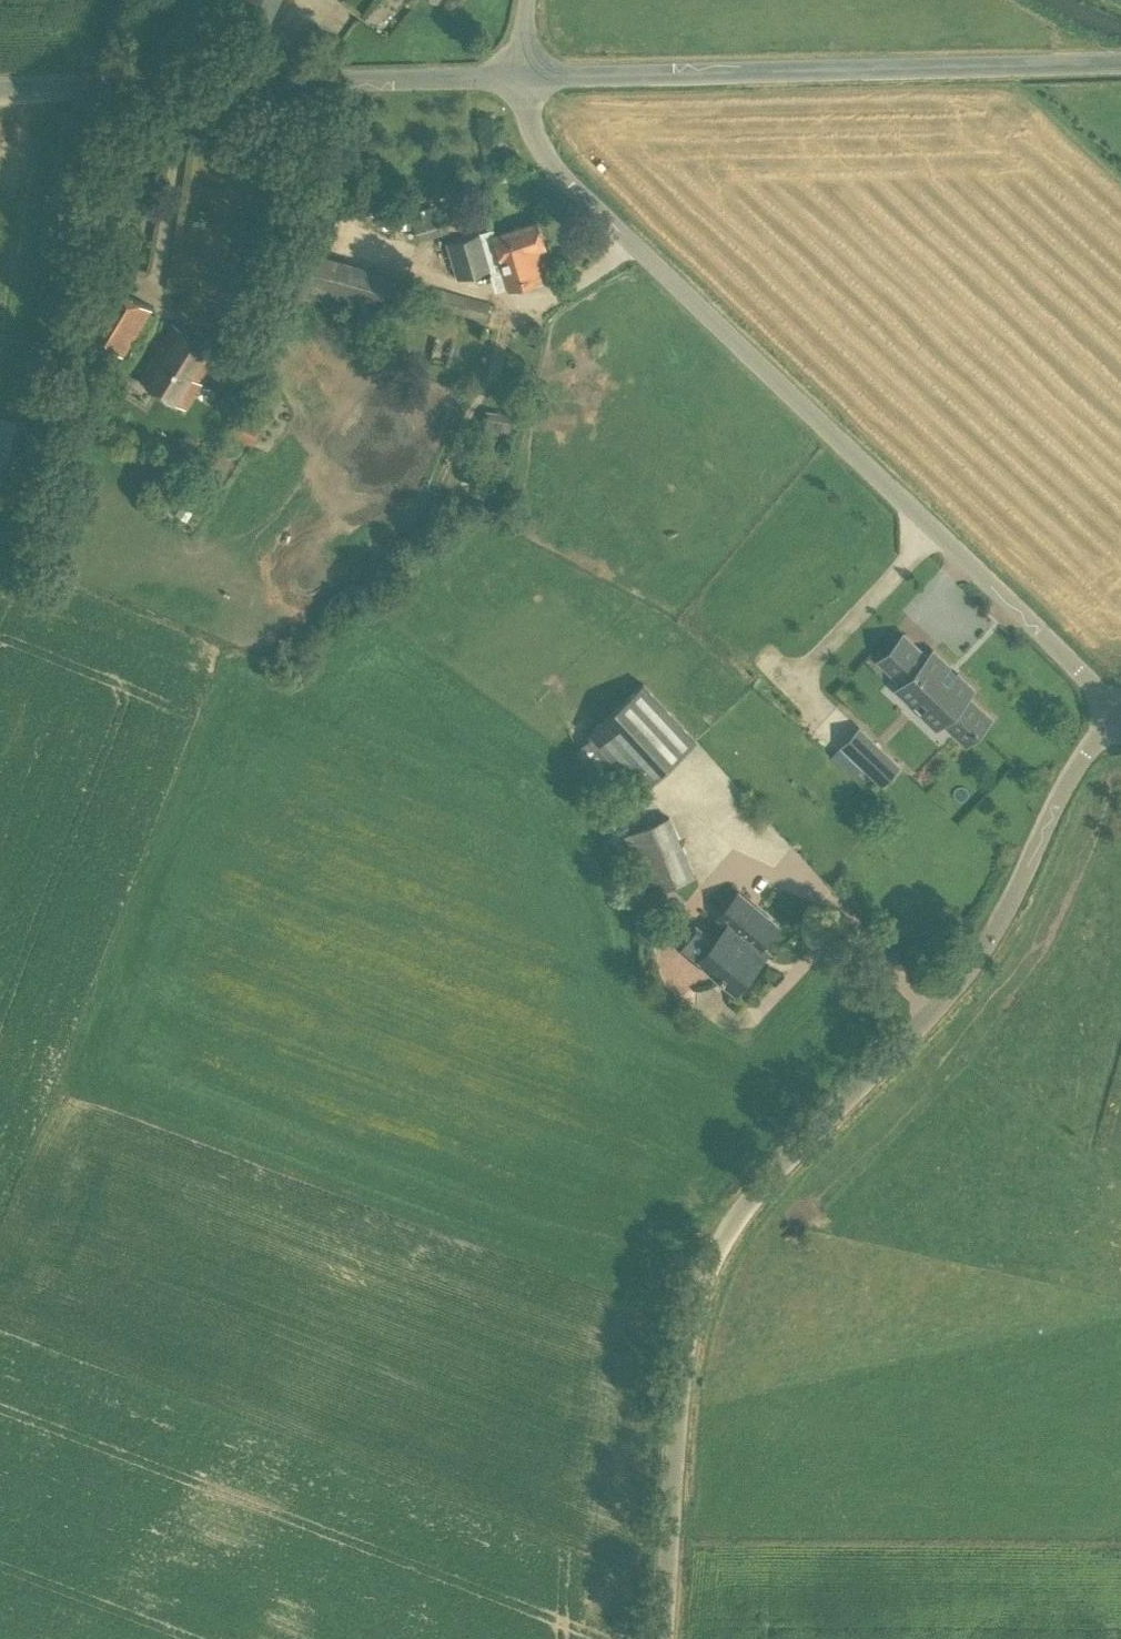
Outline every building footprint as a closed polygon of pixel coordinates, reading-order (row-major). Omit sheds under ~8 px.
[(334,203),(354,203),(353,188),(333,189),(334,203)] [(373,205),(374,195),(362,195),(362,204),(373,205)] [(411,228),(410,214),(410,201),(382,202),(382,228),(411,228)] [(410,214),(418,240),(468,226),(463,206),(438,213),(436,206),(410,214)] [(495,236),(502,266),(509,287),(529,281),(533,285),(543,282),(544,277),(547,276),(539,249),(545,247),(537,223),(495,236)] [(502,266),(495,236),(493,231),(447,245),(457,279),(502,266)] [(123,356),(150,308),(109,285),(82,333),(123,356)] [(490,302),(439,289),(438,292),(424,289),(422,299),(435,303),(434,306),(485,320),(490,302)] [(186,407),(201,382),(199,381),(217,352),(173,324),(140,378),(186,407)] [(378,345),(381,332),(362,327),(359,340),(378,345)] [(251,444),(264,423),(242,409),(229,430),(251,444)] [(508,440),(512,413),(487,409),(483,436),(508,440)] [(28,420),(1,416),(0,420),(0,471),(20,473),(28,420)] [(893,689),(911,705),(913,704),(920,710),(918,712),(936,729),(942,723),(966,746),(993,717),(970,695),(977,688),(958,671),(954,675),(947,668),(951,664),(933,647),(927,653),(903,631),(876,660),(899,682),(893,689)] [(643,789),(698,741),(647,682),(592,730),(595,734),(579,748),(600,772),(616,758),(643,789)] [(860,725),(840,745),(867,771),(887,751),(860,725)] [(915,803),(934,755),(917,749),(898,796),(915,803)] [(649,895),(696,875),(688,856),(641,877),(649,895)] [(751,953),(759,944),(733,922),(718,941),(696,922),(675,945),(699,966),(705,959),(736,985),(758,959),(751,953)]
